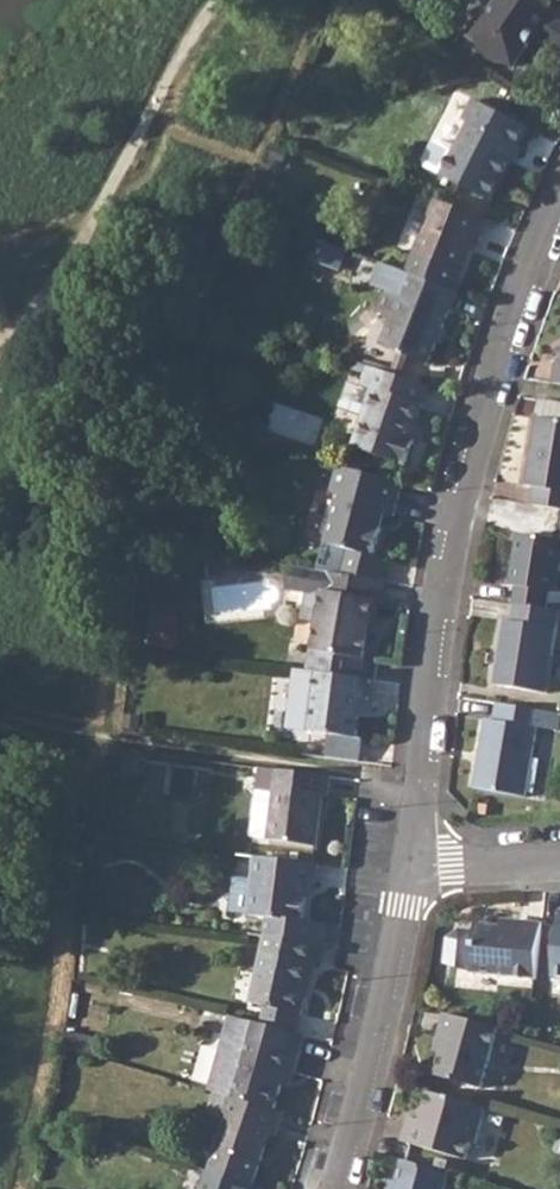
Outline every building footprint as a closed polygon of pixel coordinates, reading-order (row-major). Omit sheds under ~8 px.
[(531,0),(500,0),(492,11),(487,8),(468,34),(481,43),(482,48),(487,55),(492,59),(497,61),(507,62),(513,66),(529,44),(524,41),(530,32),(533,34),(537,33),(557,24),(559,20),(531,0)] [(463,119),(468,124),(456,148),(438,140),(432,141),(423,159),(425,166),(442,174),(441,176),(488,201),(515,148),(519,149),(529,130),(473,101),(463,119)] [(432,200),(404,275),(449,292),(469,238),(476,240),(483,220),(432,200)] [(449,292),(404,275),(396,296),(382,290),(374,313),(388,319),(378,347),(427,365),(433,348),(430,341),(432,333),(440,330),(445,315),(448,316),(456,294),(449,292)] [(550,384),(559,385),(559,362),(553,361),(550,384)] [(366,368),(362,378),(359,388),(370,391),(353,448),(406,465),(413,442),(408,440),(425,388),(366,368)] [(528,505),(559,510),(559,421),(534,417),(523,485),(532,486),(528,505)] [(400,484),(337,467),(330,493),(338,495),(326,543),(348,549),(342,575),(379,581),(385,557),(372,555),(380,529),(376,527),(380,513),(390,515),(400,484)] [(510,602),(546,608),(548,591),(554,591),(559,551),(559,541),(516,533),(508,583),(513,584),(510,602)] [(342,575),(288,565),(284,588),(322,594),(314,649),(313,649),(309,672),(314,672),(361,678),(364,656),(370,619),(375,620),(381,581),(379,581),(342,575)] [(546,608),(510,602),(507,621),(499,620),(489,684),(542,693),(555,609),(546,608)] [(361,678),(314,672),(311,695),(296,693),(294,720),(307,721),(306,732),(326,734),(323,758),(342,761),(356,762),(359,738),(353,738),(356,716),(369,717),(372,700),(364,699),(367,678),(361,678)] [(556,712),(495,702),(492,720),(483,719),(472,787),(524,796),(536,725),(553,728),(556,712)] [(328,777),(259,768),(251,830),(257,839),(315,847),(322,796),(326,797),(328,777)] [(224,1033),(299,1055),(326,854),(258,848),(224,1033)] [(472,973),(533,979),(538,924),(499,921),(498,928),(477,926),(472,973)] [(497,1029),(444,1014),(433,1052),(440,1054),(434,1076),(479,1088),(497,1029)] [(215,1092),(229,1097),(272,1109),(280,1085),(284,1071),(293,1073),(299,1055),(224,1033),(220,1049),(208,1090),(215,1092)] [(226,1121),(210,1172),(251,1186),(269,1135),(275,1136),(283,1113),(272,1109),(229,1097),(215,1092),(208,1114),(226,1121)] [(484,1108),(430,1092),(421,1122),(407,1118),(400,1142),(465,1160),(471,1142),(475,1143),(484,1108)] [(402,1160),(396,1182),(390,1180),(387,1188),(445,1188),(450,1174),(402,1160)] [(260,1188),(251,1186),(210,1172),(208,1171),(201,1188),(259,1188),(260,1188)]
